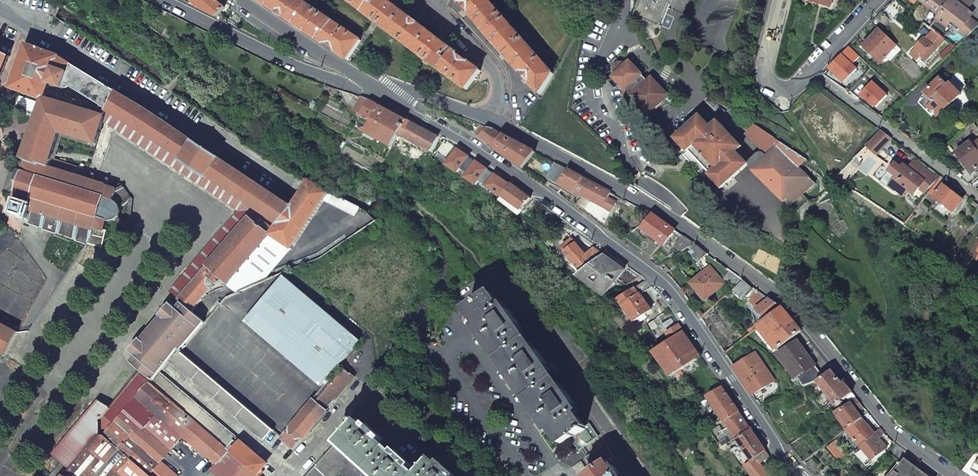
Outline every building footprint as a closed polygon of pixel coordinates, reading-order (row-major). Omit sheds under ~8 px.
[(190,1),(198,8),(213,16),(217,17),(225,7),(216,0),(191,0),(190,1)] [(281,16),(332,50),(348,60),(361,41),(300,0),(257,0),(281,16)] [(367,14),(466,90),(480,71),(386,0),(348,0),(367,14)] [(474,19),(540,94),(552,73),(489,0),(457,0),(474,19)] [(635,17),(661,27),(672,0),(641,0),(635,17)] [(939,16),(940,17),(941,23),(947,28),(952,22),(960,29),(958,32),(966,38),(977,26),(966,17),(970,13),(967,11),(972,4),(966,0),(918,0),(939,16)] [(883,9),(891,16),(896,10),(889,3),(884,8),(883,9)] [(241,18),(235,14),(232,18),(237,22),(241,18)] [(945,40),(952,45),(956,48),(966,38),(958,32),(960,29),(952,22),(947,28),(941,23),(940,17),(939,16),(937,20),(930,28),(933,31),(945,40)] [(863,46),(880,62),(896,45),(879,30),(863,46)] [(916,48),(910,54),(916,59),(920,56),(926,60),(945,40),(933,31),(925,39),(924,38),(915,48),(916,48)] [(952,45),(935,62),(938,65),(956,48),(952,45)] [(27,46),(11,89),(44,100),(45,100),(45,99),(51,84),(49,84),(55,68),(70,74),(73,65),(60,57),(27,46)] [(7,62),(9,57),(8,56),(0,52),(0,79),(7,62)] [(844,83),(857,70),(841,55),(829,69),(844,83)] [(646,84),(639,77),(642,75),(629,62),(625,66),(623,63),(619,63),(615,67),(615,71),(617,73),(613,77),(625,90),(622,92),(628,100),(635,94),(637,96),(636,98),(636,101),(649,115),(668,96),(659,86),(649,86),(644,90),(642,88),(646,84)] [(70,74),(66,85),(108,110),(117,92),(73,65),(70,74)] [(64,89),(66,85),(70,74),(55,68),(49,84),(51,84),(64,89)] [(649,82),(642,75),(639,77),(646,84),(649,82)] [(919,104),(936,120),(945,110),(960,96),(950,85),(948,87),(940,79),(925,94),(927,96),(919,104)] [(859,97),(875,109),(888,94),(873,81),(859,97)] [(117,92),(108,110),(107,112),(182,160),(194,142),(147,111),(117,92)] [(358,96),(353,108),(361,112),(366,99),(358,96)] [(49,168),(52,159),(60,133),(97,144),(104,122),(105,117),(45,99),(45,100),(44,100),(33,130),(22,160),(39,166),(40,164),(49,168)] [(374,103),(366,99),(361,112),(358,116),(365,119),(367,116),(374,120),(367,133),(392,147),(398,135),(406,120),(374,103)] [(105,117),(104,122),(239,211),(169,291),(178,300),(207,266),(250,217),(271,235),(278,225),(208,177),(207,179),(181,162),(182,160),(107,112),(105,117)] [(700,115),(676,139),(688,152),(684,156),(706,179),(709,176),(722,189),(748,165),(748,164),(737,152),(742,147),(718,121),(711,127),(700,115)] [(432,134),(406,120),(398,135),(430,152),(438,137),(432,134)] [(752,171),(789,207),(801,197),(815,183),(800,168),(807,160),(781,143),(755,125),(746,135),(768,156),(753,170),(752,171)] [(478,136),(494,148),(503,135),(493,130),(482,126),(476,135),(478,136)] [(867,145),(876,154),(890,139),(881,131),(867,145)] [(208,135),(201,146),(214,155),(221,144),(208,135)] [(535,152),(503,135),(494,148),(509,158),(524,169),(535,152)] [(194,142),(182,160),(181,162),(207,179),(208,177),(220,159),(214,155),(201,146),(194,142)] [(460,153),(444,142),(437,155),(450,163),(447,167),(459,175),(462,171),(469,159),(460,153)] [(971,174),(977,169),(977,142),(972,146),(970,143),(956,154),(964,164),(971,174)] [(758,154),(748,164),(748,165),(753,170),(767,156),(763,153),(761,153),(759,153),(758,154)] [(115,220),(117,219),(118,218),(119,218),(120,216),(121,213),(121,211),(121,209),(121,207),(120,206),(118,203),(117,202),(115,201),(112,200),(115,191),(89,183),(92,173),(52,159),(49,168),(49,169),(39,166),(24,161),(21,171),(20,171),(14,192),(15,193),(12,202),(18,204),(14,214),(28,218),(26,222),(102,248),(107,230),(104,230),(106,221),(112,221),(115,220)] [(329,194),(310,182),(299,199),(293,208),(276,196),(220,159),(208,177),(278,225),(271,235),(291,249),(328,195),(341,202),(342,200),(329,194)] [(480,165),(469,159),(462,171),(472,178),(470,181),(478,187),(481,183),(488,171),(480,165)] [(914,194),(920,187),(926,193),(937,180),(914,162),(912,165),(909,168),(904,165),(902,168),(896,163),(890,170),(897,176),(891,184),(904,195),(908,189),(914,194)] [(575,193),(583,178),(575,173),(556,163),(548,178),(560,184),(559,185),(575,193)] [(491,173),(488,171),(481,183),(502,197),(510,185),(491,173)] [(118,218),(117,219),(126,232),(128,230),(132,198),(123,187),(109,179),(92,173),(89,183),(115,191),(112,200),(115,201),(117,202),(118,203),(120,206),(121,207),(121,209),(121,211),(121,213),(120,216),(119,218),(118,218)] [(583,178),(575,193),(611,212),(616,203),(608,198),(611,193),(583,178)] [(937,182),(929,194),(934,198),(944,186),(937,182)] [(528,197),(511,184),(510,185),(502,197),(499,202),(519,216),(531,199),(528,197)] [(937,201),(933,207),(945,216),(950,210),(953,213),(963,200),(944,186),(934,198),(937,201)] [(299,199),(282,188),(276,196),(293,208),(299,199)] [(922,202),(914,211),(919,215),(920,214),(922,215),(929,207),(922,202)] [(642,229),(665,246),(676,230),(669,226),(653,215),(642,229)] [(246,264),(271,235),(250,217),(207,266),(224,281),(228,285),(246,264)] [(246,264),(264,279),(291,249),(271,235),(246,264)] [(683,235),(675,246),(682,251),(692,247),(695,244),(683,235)] [(587,256),(572,239),(561,248),(579,269),(572,273),(577,278),(579,276),(583,273),(604,255),(599,251),(595,249),(587,256)] [(690,252),(699,262),(708,253),(695,244),(692,247),(693,249),(690,252)] [(612,261),(604,255),(583,273),(579,276),(606,296),(625,271),(612,261)] [(246,264),(228,285),(237,292),(264,279),(246,264)] [(224,281),(207,266),(178,300),(182,303),(193,312),(212,288),(215,288),(219,287),(224,281)] [(691,284),(706,300),(724,283),(710,267),(691,284)] [(725,278),(736,288),(743,280),(730,270),(725,278)] [(245,322),(322,387),(360,341),(284,276),(245,322)] [(736,288),(734,290),(745,300),(754,289),(743,280),(736,288)] [(649,289),(643,283),(619,300),(623,306),(636,297),(640,295),(649,289)] [(725,297),(728,300),(734,294),(731,291),(725,297)] [(750,302),(766,320),(782,307),(769,298),(769,299),(758,291),(750,302)] [(501,306),(492,293),(467,310),(561,444),(570,438),(579,450),(599,436),(590,424),(586,426),(576,413),(580,411),(561,384),(558,386),(548,373),(552,371),(533,344),(530,346),(520,333),(524,331),(505,304),(501,306)] [(640,295),(636,297),(623,306),(634,322),(651,310),(640,295)] [(184,346),(205,322),(193,312),(182,303),(177,309),(171,304),(161,316),(162,317),(142,340),(140,339),(129,352),(135,357),(131,363),(152,381),(160,371),(169,360),(178,349),(182,344),(184,346)] [(766,320),(758,327),(777,351),(778,351),(795,337),(802,331),(793,320),(785,309),(782,307),(766,320)] [(721,348),(724,351),(735,342),(711,308),(700,318),(721,348)] [(676,327),(670,319),(661,325),(671,340),(684,331),(679,325),(676,327)] [(6,357),(18,332),(0,323),(0,354),(6,357)] [(687,336),(684,331),(671,340),(654,352),(672,377),(701,357),(687,336)] [(778,351),(799,379),(804,387),(817,382),(823,377),(804,349),(795,337),(778,351)] [(270,428),(178,349),(169,360),(263,440),(272,431),(269,429),(270,428)] [(747,388),(753,395),(755,393),(774,380),(755,352),(734,367),(743,381),(746,379),(751,386),(747,388)] [(326,411),(355,378),(342,367),(281,438),(294,449),(327,411),(326,411)] [(823,377),(817,382),(837,406),(853,393),(843,382),(841,383),(837,378),(831,370),(823,377)] [(186,414),(231,452),(241,441),(160,371),(152,381),(150,383),(186,414)] [(140,374),(111,408),(99,422),(100,422),(101,436),(104,436),(137,397),(149,382),(140,374)] [(150,383),(149,382),(137,397),(158,415),(173,428),(186,414),(150,383)] [(727,394),(722,387),(708,397),(700,402),(718,427),(719,426),(725,422),(739,413),(727,394)] [(158,415),(137,397),(104,436),(132,460),(150,475),(161,462),(170,452),(145,430),(158,415)] [(838,416),(847,429),(861,418),(862,418),(860,415),(858,413),(865,408),(856,398),(835,412),(838,416)] [(369,399),(350,421),(354,424),(356,422),(363,427),(365,424),(368,427),(382,411),(369,399)] [(99,402),(54,455),(53,457),(60,464),(62,462),(70,470),(101,436),(100,422),(99,422),(111,408),(99,402)] [(746,421),(739,413),(725,422),(737,440),(752,430),(746,421)] [(186,414),(173,428),(183,437),(216,465),(210,471),(216,475),(259,475),(258,475),(231,452),(186,414)] [(170,452),(183,437),(173,428),(158,415),(145,430),(170,452)] [(847,429),(862,446),(875,434),(863,421),(861,418),(847,429)] [(356,422),(354,424),(337,443),(354,458),(374,475),(415,475),(416,475),(409,470),(412,467),(394,451),(392,454),(380,443),(383,441),(368,427),(365,424),(363,427),(356,422)] [(727,438),(719,426),(718,427),(711,432),(719,443),(727,438)] [(862,446),(853,454),(865,466),(887,448),(881,441),(879,443),(878,441),(886,435),(885,433),(881,428),(875,434),(862,446)] [(757,438),(752,430),(737,440),(753,462),(766,451),(757,438)] [(121,474),(120,473),(132,460),(104,436),(101,436),(70,470),(65,475),(120,475),(121,474)] [(837,440),(828,447),(842,464),(851,456),(837,440)] [(241,441),(231,452),(258,475),(262,470),(261,469),(266,463),(241,441)] [(337,443),(307,475),(337,475),(354,458),(337,443)] [(605,444),(585,458),(594,470),(586,475),(617,475),(607,461),(614,456),(605,444)] [(766,451),(753,462),(746,467),(753,475),(770,475),(760,463),(770,456),(768,454),(766,451)] [(977,462),(971,457),(962,472),(969,475),(977,475),(977,462)] [(431,459),(416,475),(415,475),(455,475),(440,462),(437,465),(431,459)] [(920,470),(905,459),(903,462),(893,475),(929,475),(920,470)] [(132,460),(120,473),(121,474),(124,475),(150,475),(132,460)] [(60,464),(50,475),(65,475),(70,470),(62,462),(60,464)] [(161,462),(150,475),(177,475),(161,462)] [(818,475),(829,475),(834,471),(829,465),(818,475)]
